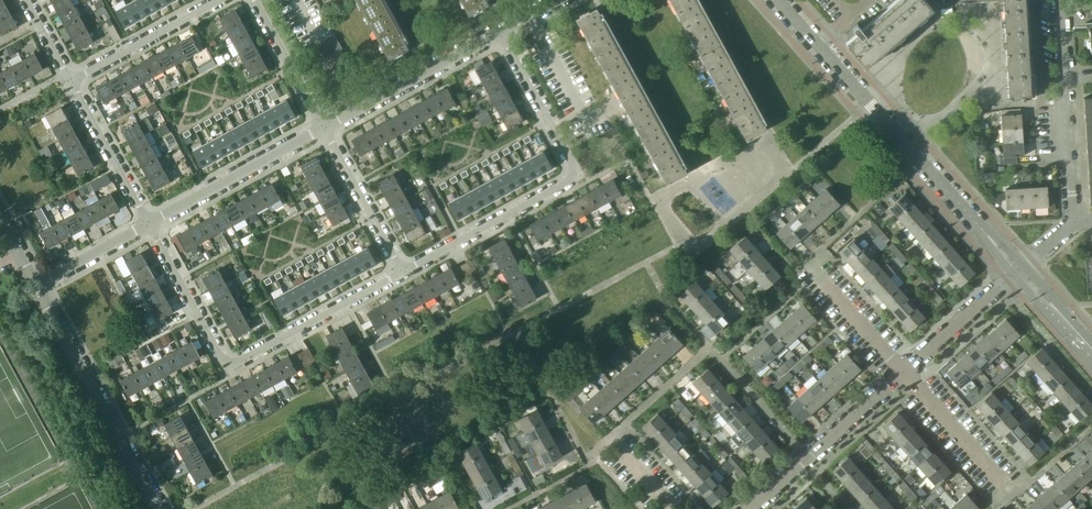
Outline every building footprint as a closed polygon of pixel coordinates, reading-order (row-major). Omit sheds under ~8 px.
[(52,3),(59,15),(74,6),(71,0),(57,0),(52,3)] [(127,5),(136,22),(146,16),(138,0),(135,0),(127,5)] [(146,16),(157,10),(151,0),(138,0),(146,16)] [(157,10),(167,5),(165,0),(151,0),(157,10)] [(383,0),(357,0),(389,59),(409,49),(383,0)] [(486,0),(460,0),(469,16),(489,5),(486,0)] [(696,0),(670,0),(747,141),(767,130),(696,0)] [(893,7),(892,6),(869,26),(870,27),(863,32),(857,24),(852,28),(853,28),(848,32),(854,40),(848,45),(866,66),(888,48),(896,41),(897,42),(904,36),(903,35),(911,28),(933,10),(924,0),(901,0),(893,7)] [(940,4),(1003,0),(1007,71),(1008,99),(1035,97),(1029,0),(940,0),(940,4)] [(0,6),(0,21),(11,15),(5,3),(0,6)] [(127,5),(116,11),(125,28),(136,22),(127,5)] [(74,6),(59,15),(65,26),(81,18),(74,6)] [(687,174),(599,14),(596,9),(577,20),(667,184),(687,174)] [(235,10),(220,18),(226,30),(242,22),(235,10)] [(0,21),(0,31),(2,35),(18,27),(11,15),(0,21)] [(81,18),(65,26),(72,38),(87,30),(81,18)] [(242,22),(226,30),(233,42),(249,34),(242,22)] [(110,26),(108,28),(116,42),(122,39),(113,24),(110,26)] [(87,30),(72,38),(78,50),(94,42),(87,30)] [(555,31),(550,34),(551,36),(555,43),(561,40),(556,32),(555,31)] [(249,34),(233,42),(239,54),(255,45),(249,34)] [(192,36),(180,42),(188,58),(200,51),(192,36)] [(335,36),(330,39),(337,52),(342,49),(335,36)] [(330,39),(324,43),(331,55),(337,52),(330,39)] [(180,42),(168,49),(176,65),(188,58),(180,42)] [(535,42),(527,47),(532,56),(540,51),(535,42)] [(324,43),(318,46),(325,58),(331,55),(324,43)] [(13,45),(7,48),(10,55),(17,51),(13,45)] [(255,45),(239,54),(246,66),(261,57),(255,45)] [(318,46),(312,49),(319,61),(325,58),(318,46)] [(168,49),(156,55),(164,71),(176,65),(168,49)] [(312,49),(306,52),(313,65),(319,61),(312,49)] [(35,53),(23,60),(31,76),(44,69),(35,53)] [(156,55),(144,62),(152,77),(164,71),(156,55)] [(221,55),(216,58),(220,64),(225,62),(221,55)] [(261,57),(246,66),(252,78),(268,69),(261,57)] [(213,58),(197,67),(200,73),(216,64),(213,58)] [(23,60),(11,67),(19,82),(31,76),(23,60)] [(144,62),(132,68),(141,84),(152,77),(144,62)] [(491,62),(475,70),(482,82),(497,74),(491,62)] [(351,64),(345,67),(352,80),(358,77),(351,64)] [(0,73),(0,75),(7,89),(19,82),(11,67),(0,73)] [(345,67),(339,71),(346,83),(352,80),(345,67)] [(132,68),(121,75),(129,90),(141,84),(132,68)] [(339,71),(334,74),(341,86),(346,83),(339,71)] [(181,74),(175,78),(179,85),(185,81),(181,74)] [(334,74),(328,77),(335,89),(341,86),(334,74)] [(497,74),(482,82),(488,94),(504,85),(497,74)] [(121,75),(109,81),(117,97),(129,90),(121,75)] [(328,77),(322,80),(329,93),(335,89),(328,77)] [(96,88),(105,103),(117,97),(109,81),(96,88)] [(504,85),(488,94),(495,106),(510,97),(504,85)] [(456,103),(452,97),(447,88),(435,94),(444,110),(456,104),(456,103)] [(435,94),(423,101),(432,117),(444,110),(435,94)] [(459,94),(452,97),(456,103),(462,100),(459,94)] [(510,97),(495,106),(501,118),(517,109),(510,97)] [(1083,98),(1085,134),(1091,133),(1091,97),(1083,98)] [(287,99),(276,105),(286,122),(297,116),(287,99)] [(135,101),(129,104),(132,111),(138,107),(135,101)] [(423,101),(412,107),(420,123),(432,117),(423,101)] [(154,104),(148,107),(152,114),(158,111),(154,104)] [(276,105),(266,111),(275,128),(286,122),(276,105)] [(46,115),(53,128),(68,119),(62,107),(46,115)] [(123,107),(115,112),(119,118),(127,114),(123,107)] [(231,107),(225,110),(228,115),(233,112),(231,107)] [(412,107),(400,114),(408,130),(420,123),(412,107)] [(524,121),(517,109),(501,118),(508,130),(517,125),(524,121)] [(266,111),(256,117),(265,133),(275,128),(266,111)] [(486,111),(478,115),(480,119),(481,120),(484,127),(493,123),(486,111)] [(220,112),(214,116),(217,120),(223,117),(220,112)] [(400,114),(388,120),(397,136),(408,130),(400,114)] [(1021,114),(1001,115),(1001,129),(1022,128),(1021,114)] [(256,117),(245,122),(254,139),(265,133),(256,117)] [(138,122),(122,130),(129,143),(144,134),(152,129),(146,118),(138,122)] [(210,118),(204,121),(207,126),(213,123),(210,118)] [(68,119),(53,128),(59,140),(75,131),(68,119)] [(388,120),(376,127),(384,142),(397,136),(388,120)] [(245,122),(235,128),(244,145),(254,139),(245,122)] [(166,124),(160,127),(165,135),(171,132),(169,129),(166,124)] [(519,128),(517,125),(508,130),(510,133),(519,128)] [(376,127),(364,133),(372,149),(384,142),(376,127)] [(235,128),(224,134),(234,151),(244,145),(235,128)] [(1022,128),(1001,129),(1002,144),(1022,143),(1022,128)] [(75,131),(59,140),(66,151),(81,143),(75,131)] [(364,133),(352,140),(360,156),(372,149),(364,133)] [(144,134),(129,143),(135,155),(151,146),(144,134)] [(224,134),(214,139),(223,156),(234,151),(224,134)] [(529,136),(523,139),(525,144),(531,141),(529,136)] [(214,139),(203,145),(213,162),(223,156),(214,139)] [(81,143),(66,151),(72,163),(88,155),(81,143)] [(1022,143),(1002,144),(1003,157),(1017,156),(1023,156),(1022,143)] [(49,145),(39,151),(42,155),(45,153),(51,149),(49,145)] [(203,145),(192,151),(202,168),(213,162),(203,145)] [(151,146),(135,155),(142,166),(158,158),(151,146)] [(508,147),(502,150),(505,155),(510,152),(508,147)] [(402,148),(395,153),(398,157),(405,153),(402,148)] [(543,151),(533,157),(542,174),(553,168),(543,151)] [(497,153),(491,156),(494,161),(500,158),(497,153)] [(88,155),(72,163),(79,175),(94,167),(88,155)] [(316,157),(300,166),(307,178),(323,170),(316,157)] [(533,157),(522,163),(532,180),(542,174),(533,157)] [(158,158),(142,166),(148,178),(164,170),(158,158)] [(522,163),(512,168),(521,185),(532,180),(522,163)] [(476,164),(471,167),(473,172),(479,169),(476,164)] [(512,168),(501,174),(511,191),(521,185),(512,168)] [(164,170),(148,178),(155,190),(171,182),(164,170)] [(323,170),(307,178),(314,190),(330,182),(323,170)] [(466,170),(460,173),(463,178),(469,175),(466,170)] [(107,174),(90,183),(94,191),(111,181),(107,174)] [(393,174),(378,183),(385,195),(400,186),(393,174)] [(501,174),(491,180),(500,197),(511,191),(501,174)] [(456,176),(450,179),(452,184),(458,180),(456,176)] [(613,179),(600,186),(609,201),(621,195),(613,179)] [(491,180),(481,185),(490,202),(500,197),(491,180)] [(330,182),(314,190),(320,202),(336,193),(330,182)] [(68,183),(64,186),(67,192),(72,189),(68,183)] [(272,183),(260,190),(268,206),(281,199),(272,183)] [(481,185),(470,191),(479,208),(490,202),(481,185)] [(400,186),(385,195),(391,207),(407,198),(400,186)] [(600,186),(588,192),(597,208),(609,201),(600,186)] [(1047,186),(1033,187),(1034,208),(1047,207),(1048,210),(1055,210),(1054,192),(1047,193),(1047,186)] [(1033,187),(1019,188),(1020,208),(1034,208),(1033,187)] [(424,189),(427,200),(434,199),(431,188),(424,189)] [(1019,188),(1005,189),(1006,209),(1020,208),(1019,188)] [(839,204),(826,189),(816,198),(829,213),(839,204)] [(117,190),(111,193),(99,200),(108,216),(120,209),(116,202),(122,199),(117,190)] [(260,190),(248,197),(257,212),(268,206),(260,190)] [(470,191),(460,197),(469,214),(479,208),(470,191)] [(74,192),(66,196),(69,201),(77,196),(74,192)] [(588,192),(577,199),(585,215),(597,208),(588,192)] [(336,193),(320,202),(327,214),(342,205),(336,193)] [(904,194),(889,207),(898,218),(913,204),(904,194)] [(248,197),(236,203),(245,219),(257,212),(248,197)] [(460,197),(449,203),(458,220),(469,214),(460,197)] [(63,198),(55,202),(58,208),(66,204),(63,198)] [(407,198),(391,207),(398,219),(413,210),(407,198)] [(829,213),(816,198),(806,206),(820,222),(829,213)] [(577,199),(565,205),(573,221),(585,215),(577,199)] [(99,200),(87,207),(96,222),(108,216),(99,200)] [(236,203),(225,209),(233,225),(245,219),(236,203)] [(913,204),(898,218),(906,227),(922,213),(913,204)] [(342,205),(327,214),(333,225),(349,217),(342,205)] [(565,205),(553,212),(561,228),(573,221),(565,205)] [(780,205),(774,210),(777,214),(783,209),(780,205)] [(820,222),(806,206),(796,215),(810,231),(820,222)] [(87,207),(75,213),(84,229),(96,222),(87,207)] [(225,209),(213,216),(221,232),(233,225),(225,209)] [(413,210),(398,219),(404,230),(420,222),(413,210)] [(774,210),(767,216),(771,220),(777,214),(774,210)] [(34,211),(26,216),(30,223),(38,219),(34,211)] [(553,212),(541,218),(550,234),(561,228),(553,212)] [(84,229),(75,213),(64,219),(72,235),(84,229)] [(922,213),(906,227),(915,237),(931,224),(922,213)] [(810,231),(796,215),(786,224),(800,240),(810,231)] [(213,216),(201,222),(209,238),(221,232),(213,216)] [(541,218),(529,225),(538,240),(550,234),(541,218)] [(64,219),(52,226),(60,242),(72,235),(64,219)] [(420,222),(404,230),(410,242),(426,234),(431,231),(424,219),(420,222)] [(201,222),(189,229),(198,245),(209,238),(201,222)] [(800,240),(786,224),(776,233),(790,249),(800,240)] [(931,224),(915,237),(924,247),(939,233),(931,224)] [(48,248),(60,242),(52,226),(40,233),(48,248)] [(189,229),(177,235),(186,251),(198,245),(189,229)] [(580,232),(573,236),(576,240),(582,237),(580,232)] [(939,233),(924,247),(933,257),(948,243),(939,233)] [(754,246),(745,236),(729,250),(738,260),(754,246)] [(854,238),(839,252),(848,262),(863,248),(854,238)] [(504,239),(489,247),(495,260),(511,251),(504,239)] [(567,240),(559,244),(561,248),(569,244),(567,240)] [(948,243),(933,257),(942,267),(957,253),(948,243)] [(555,245),(547,249),(550,254),(558,250),(555,245)] [(763,256),(754,246),(738,260),(747,270),(763,256)] [(368,247),(357,253),(367,270),(378,264),(368,247)] [(322,248),(316,252),(319,257),(325,253),(322,248)] [(863,248),(848,262),(856,272),(872,258),(863,248)] [(511,251),(495,260),(502,272),(518,263),(511,251)] [(141,253),(126,261),(133,274),(148,265),(141,253)] [(357,253),(347,258),(356,275),(367,270),(357,253)] [(957,253),(942,267),(951,277),(966,263),(957,253)] [(771,266),(763,256),(747,270),(756,279),(771,266)] [(347,258),(337,264),(346,281),(356,275),(347,258)] [(872,258),(856,272),(865,282),(881,268),(872,258)] [(471,260),(464,264),(471,276),(478,273),(471,260)] [(518,263),(502,272),(508,283),(524,275),(518,263)] [(966,263),(951,277),(959,287),(975,273),(966,263)] [(337,264),(326,270),(335,287),(346,281),(337,264)] [(464,264),(458,267),(465,280),(471,276),(464,264)] [(148,265),(133,274),(139,285),(155,277),(148,265)] [(780,276),(771,266),(756,279),(765,290),(780,276)] [(458,267),(453,270),(452,270),(459,283),(465,280),(458,267)] [(451,268),(438,274),(447,290),(459,283),(452,270),(451,268)] [(881,268),(865,282),(874,292),(889,278),(881,268)] [(219,269),(203,278),(210,290),(225,282),(219,269)] [(326,270),(316,275),(325,292),(335,287),(326,270)] [(280,271),(275,274),(277,279),(283,276),(280,271)] [(438,274),(427,281),(435,297),(447,290),(438,274)] [(316,275),(305,281),(315,298),(325,292),(316,275)] [(355,284),(361,281),(358,275),(352,278),(355,284)] [(524,275),(508,283),(515,295),(530,287),(524,275)] [(501,298),(493,276),(484,280),(493,301),(501,298)] [(155,277),(139,285),(145,297),(161,289),(155,277)] [(889,278),(874,292),(883,301),(898,288),(889,278)] [(305,281),(295,287),(304,304),(315,298),(305,281)] [(427,281),(415,287),(423,303),(435,297),(427,281)] [(695,281),(679,294),(688,305),(704,291),(695,281)] [(225,282),(210,290),(216,302),(232,294),(225,282)] [(295,287),(284,293),(294,309),(304,304),(295,287)] [(415,287),(403,294),(412,309),(423,303),(415,287)] [(530,287),(515,295),(521,307),(537,298),(530,287)] [(898,288),(883,301),(892,311),(907,298),(898,288)] [(161,289),(145,297),(152,309),(168,301),(161,289)] [(704,291),(688,305),(697,314),(712,301),(704,291)] [(284,293),(274,298),(283,315),(294,309),(284,293)] [(232,294),(216,302),(223,314),(238,305),(232,294)] [(403,294),(391,300),(400,316),(412,309),(403,294)] [(907,298),(892,311),(901,321),(916,308),(907,298)] [(391,300),(379,307),(388,322),(400,316),(391,300)] [(168,301),(152,309),(158,321),(159,320),(171,314),(174,312),(168,301)] [(712,301),(697,314),(706,324),(721,310),(712,301)] [(802,304),(792,313),(806,328),(816,319),(802,304)] [(238,305),(223,314),(229,326),(245,317),(238,305)] [(379,307),(367,313),(370,318),(373,323),(376,329),(388,322),(379,307)] [(916,308),(901,321),(909,331),(925,318),(916,308)] [(721,310),(706,324),(715,334),(730,321),(721,310)] [(792,313),(782,321),(796,337),(806,328),(792,313)] [(171,314),(159,320),(162,326),(174,320),(171,314)] [(245,317),(229,326),(236,338),(251,329),(245,317)] [(364,327),(373,323),(370,318),(362,323),(364,327)] [(1006,319),(995,328),(1009,344),(1019,335),(1006,319)] [(782,321),(772,330),(786,346),(796,337),(782,321)] [(342,327),(327,336),(333,348),(349,339),(342,327)] [(995,328),(986,337),(999,352),(1009,344),(995,328)] [(682,344),(669,329),(659,338),(672,353),(682,344)] [(772,330),(762,339),(776,355),(786,346),(772,330)] [(165,345),(172,341),(168,333),(160,337),(165,345)] [(986,337),(976,346),(989,361),(999,352),(986,337)] [(672,353),(659,338),(649,346),(662,362),(672,353)] [(349,339),(333,348),(340,360),(356,351),(349,339)] [(762,339),(753,348),(766,363),(776,355),(762,339)] [(192,341),(180,348),(188,364),(201,357),(192,341)] [(662,362),(649,346),(639,355),(653,370),(662,362)] [(976,346),(966,354),(980,370),(989,361),(976,346)] [(180,348),(168,354),(177,370),(188,364),(180,348)] [(753,348),(743,357),(756,372),(766,363),(753,348)] [(1041,348),(1031,357),(1026,361),(1035,372),(1051,358),(1041,348)] [(309,349),(302,352),(309,365),(315,361),(309,349)] [(356,351),(340,360),(346,372),(362,363),(356,351)] [(302,352),(296,355),(303,368),(309,365),(302,352)] [(122,354),(106,363),(109,368),(118,364),(120,367),(127,363),(122,354)] [(168,354),(156,361),(165,376),(177,370),(168,354)] [(860,369),(847,354),(837,363),(850,378),(860,369)] [(966,354),(956,364),(970,379),(980,370),(966,354)] [(296,355),(291,358),(290,359),(297,371),(303,368),(296,355)] [(653,370),(639,355),(629,364),(643,379),(653,370)] [(289,356),(276,363),(285,379),(297,372),(297,371),(290,359),(289,356)] [(1051,358),(1035,372),(1044,382),(1059,368),(1051,358)] [(156,361),(145,367),(153,383),(165,376),(156,361)] [(276,363),(265,369),(273,385),(285,379),(276,363)] [(362,363),(346,372),(353,384),(369,375),(362,363)] [(850,378),(837,363),(827,371),(841,387),(850,378)] [(643,379),(629,364),(619,373),(633,388),(643,379)] [(956,364),(946,372),(960,388),(970,379),(956,364)] [(145,367),(133,374),(141,389),(153,383),(145,367)] [(1059,368),(1044,382),(1053,391),(1068,378),(1059,368)] [(265,369),(252,376),(261,392),(273,385),(265,369)] [(717,379),(707,369),(692,382),(701,393),(717,379)] [(841,387),(827,371),(817,380),(831,396),(841,387)] [(633,388),(619,373),(610,381),(623,397),(633,388)] [(133,374),(121,380),(129,396),(141,389),(133,374)] [(369,375),(353,384),(359,395),(375,387),(369,375)] [(252,376),(241,382),(250,398),(261,392),(252,376)] [(1068,378),(1053,391),(1061,401),(1077,387),(1068,378)] [(725,389),(717,379),(701,393),(710,402),(725,389)] [(831,396),(817,380),(807,389),(821,405),(831,396)] [(623,397),(610,381),(599,390),(613,406),(623,397)] [(227,382),(217,387),(219,392),(229,388),(227,382)] [(241,382),(229,389),(237,405),(250,398),(241,382)] [(282,389),(287,399),(294,395),(289,385),(282,389)] [(1077,387),(1061,401),(1070,411),(1086,397),(1077,387)] [(229,389),(217,395),(226,411),(237,405),(229,389)] [(734,399),(725,389),(710,402),(719,412),(734,399)] [(821,405),(807,389),(797,398),(811,413),(821,405)] [(613,406),(599,390),(590,399),(603,414),(613,406)] [(991,392),(976,406),(985,416),(1000,402),(991,392)] [(217,395),(205,402),(206,403),(214,417),(226,411),(217,395)] [(272,411),(279,408),(272,396),(266,400),(272,411)] [(1070,411),(1079,421),(1091,409),(1091,404),(1086,397),(1070,411)] [(811,413),(797,398),(787,407),(801,422),(811,413)] [(603,414),(590,399),(579,408),(593,423),(603,414)] [(743,408),(734,399),(719,412),(727,422),(743,408)] [(1000,402),(985,416),(994,426),(1009,412),(1000,402)] [(752,418),(743,408),(727,422),(736,432),(752,418)] [(537,409),(519,419),(525,431),(543,421),(537,409)] [(907,423),(898,412),(882,426),(891,436),(907,423)] [(1009,412),(994,426),(1003,436),(1018,422),(1009,412)] [(657,413),(642,427),(651,437),(667,424),(657,413)] [(180,415),(165,424),(172,437),(187,428),(180,415)] [(760,428),(752,418),(736,432),(745,442),(760,428)] [(543,421),(525,431),(531,442),(550,433),(543,421)] [(1018,422),(1003,436),(1011,446),(1027,432),(1018,422)] [(916,433),(907,423),(891,436),(900,446),(916,433)] [(667,424),(651,437),(660,447),(675,433),(667,424)] [(187,428),(172,437),(178,448),(194,440),(187,428)] [(769,438),(760,428),(745,442),(754,452),(769,438)] [(1027,432),(1011,446),(1020,455),(1036,442),(1027,432)] [(550,433),(531,442),(538,454),(556,444),(550,433)] [(675,433),(660,447),(669,457),(684,443),(675,433)] [(924,442),(916,433),(900,446),(909,456),(924,442)] [(778,448),(769,438),(754,452),(763,462),(778,448)] [(194,440),(178,448),(184,460),(200,452),(194,440)] [(476,442),(458,452),(464,464),(483,454),(476,442)] [(933,452),(924,442),(909,456),(918,466),(933,452)] [(1036,442),(1020,455),(1029,465),(1045,452),(1036,442)] [(684,443),(669,457),(677,467),(693,453),(684,443)] [(556,444),(538,454),(544,466),(562,456),(556,444)] [(158,459),(168,453),(164,446),(154,451),(158,459)] [(1084,457),(1091,466),(1091,449),(1084,457)] [(200,452),(184,460),(191,472),(207,463),(200,452)] [(942,462),(933,452),(918,466),(927,476),(942,462)] [(693,453),(677,467),(686,477),(702,463),(693,453)] [(483,454),(464,464),(471,476),(489,466),(483,454)] [(167,464),(163,457),(159,459),(162,466),(167,464)] [(848,457),(832,471),(841,481),(857,467),(848,457)] [(1074,466),(1087,481),(1091,477),(1091,466),(1084,457),(1074,466)] [(951,472),(942,462),(927,476),(935,486),(951,472)] [(213,475),(207,463),(191,472),(197,484),(204,480),(213,475)] [(702,463),(686,477),(695,486),(710,473),(702,463)] [(489,466),(471,476),(477,487),(495,477),(489,466)] [(1074,466),(1064,474),(1077,490),(1087,481),(1074,466)] [(857,467),(841,481),(850,491),(866,477),(857,467)] [(710,473),(695,486),(704,496),(719,483),(710,473)] [(1064,474),(1054,483),(1067,499),(1077,490),(1064,474)] [(495,477),(477,487),(484,499),(502,489),(495,477)] [(866,477),(850,491),(859,501),(874,487),(866,477)] [(586,483),(574,490),(584,508),(596,501),(586,483)] [(719,483),(704,496),(713,506),(728,493),(719,483)] [(1054,483),(1044,492),(1058,507),(1067,499),(1054,483)] [(859,501),(867,508),(870,508),(883,497),(874,487),(859,501)] [(972,489),(966,494),(980,508),(986,503),(980,496),(979,497),(972,489)] [(563,496),(570,508),(582,508),(584,508),(574,490),(563,496)] [(438,498),(444,508),(460,508),(450,491),(438,498)] [(1034,501),(1042,508),(1056,508),(1058,507),(1044,492),(1034,501)] [(935,503),(932,500),(934,498),(931,494),(922,502),(926,506),(929,508),(935,503)] [(966,494),(956,503),(962,508),(980,508),(966,494)] [(551,502),(554,508),(570,508),(563,496),(551,502)] [(796,506),(799,508),(817,508),(806,497),(796,506)] [(870,508),(890,508),(892,507),(883,497),(870,508)] [(426,504),(429,508),(444,508),(438,498),(426,504)] [(1025,508),(1042,508),(1034,501),(1025,508)]
